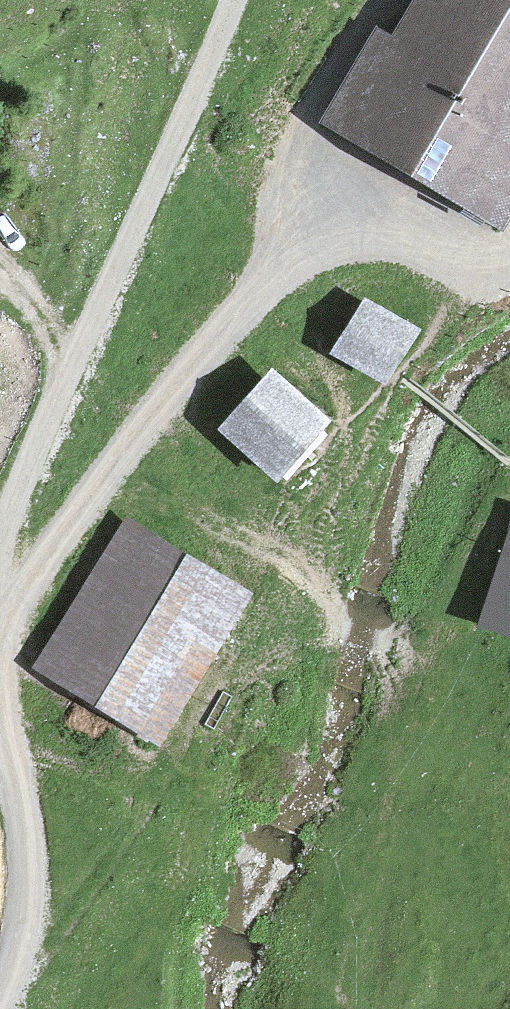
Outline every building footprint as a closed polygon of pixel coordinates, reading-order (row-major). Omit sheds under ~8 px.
[(509,213),(509,0),(420,0),(395,43),(372,29),(314,131),(498,235),(509,213)] [(363,301),(329,360),(389,394),(422,335),(363,301)] [(268,370),(214,430),(276,486),(330,426),(268,370)] [(476,636),(509,645),(509,507),(476,636)] [(119,519),(28,665),(162,749),(253,602),(119,519)]
